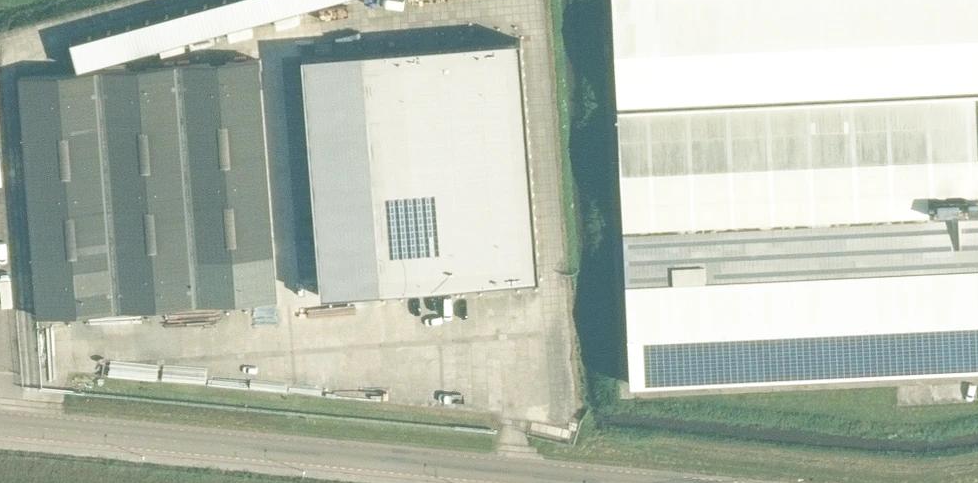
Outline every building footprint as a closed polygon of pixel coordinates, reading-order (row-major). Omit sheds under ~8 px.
[(225,0),(220,0),(205,4),(212,31),(232,26),(225,0)] [(246,0),(225,0),(232,26),(251,21),(246,0)] [(266,0),(246,0),(251,21),(271,16),(266,0)] [(287,0),(266,0),(271,16),(290,10),(287,0)] [(308,0),(287,0),(290,10),(309,5),(308,0)] [(624,235),(977,219),(977,0),(613,0),(624,235)] [(212,31),(205,4),(186,9),(193,37),(212,31)] [(193,37),(186,9),(166,15),(174,42),(193,37)] [(174,42),(166,15),(147,20),(154,47),(174,42)] [(154,47),(147,20),(128,25),(135,52),(154,47)] [(135,52),(128,25),(108,30),(116,58),(135,52)] [(116,58),(108,30),(89,36),(96,63),(116,58)] [(96,63),(89,36),(70,41),(77,68),(96,63)] [(521,39),(362,51),(380,290),(539,278),(521,39)] [(362,51),(302,56),(321,295),(380,290),(362,51)] [(157,306),(277,297),(260,57),(139,66),(157,306)] [(157,306),(139,66),(20,74),(37,315),(157,306)] [(624,235),(631,382),(977,366),(977,219),(624,235)]
